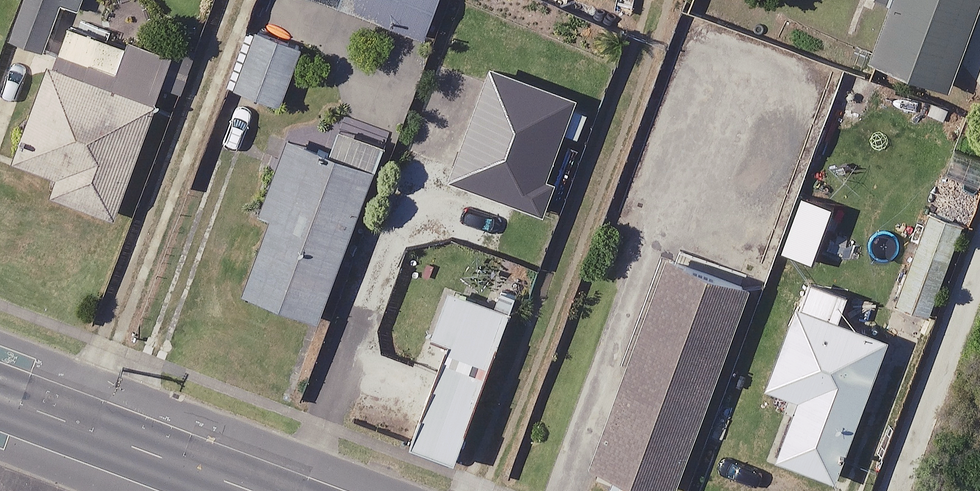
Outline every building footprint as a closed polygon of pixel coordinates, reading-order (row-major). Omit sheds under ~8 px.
[(64,4),(84,11),(88,0),(25,0),(24,3),(11,36),(47,49),(64,4)] [(426,34),(438,0),(330,0),(426,34)] [(876,60),(951,87),(979,7),(979,0),(898,0),(876,60)] [(172,59),(67,20),(16,157),(61,174),(54,191),(115,214),(172,59)] [(303,48),(259,31),(238,85),(283,102),(303,48)] [(593,101),(494,67),(455,178),(541,208),(565,139),(578,144),(593,101)] [(338,143),(292,127),(264,207),(275,211),(248,290),(321,316),(382,144),(343,130),(338,143)] [(958,230),(926,220),(898,303),(930,314),(958,230)] [(751,281),(672,253),(592,475),(613,483),(618,470),(676,490),(751,281)] [(850,292),(808,277),(769,383),(800,395),(778,454),(836,476),(888,335),(840,317),(850,292)] [(456,456),(510,311),(450,289),(433,334),(448,339),(411,438),(456,456)]
